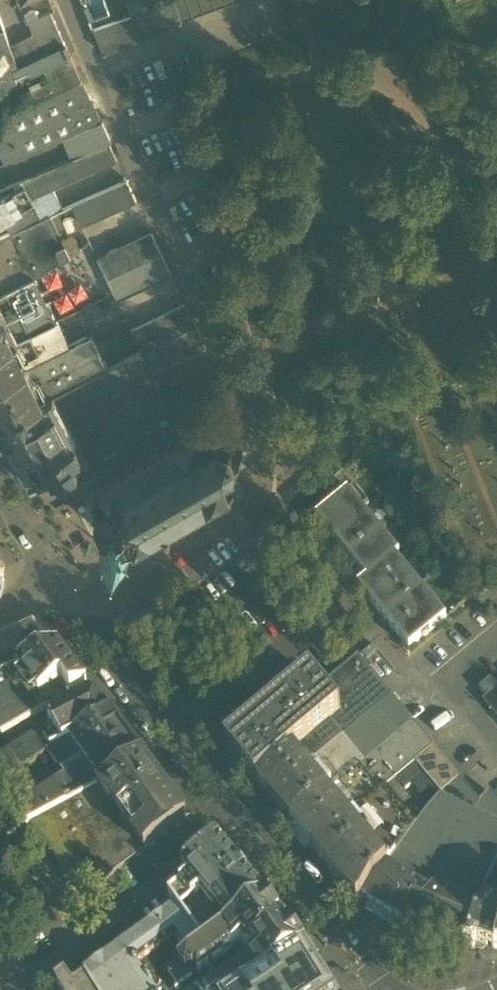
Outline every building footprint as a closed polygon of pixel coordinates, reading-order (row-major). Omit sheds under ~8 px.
[(28,18),(50,8),(55,7),(53,2),(52,0),(20,0),(28,18)] [(105,54),(182,21),(182,20),(175,0),(170,0),(155,5),(156,6),(94,28),(105,54)] [(152,0),(130,0),(127,1),(132,13),(154,6),(152,0)] [(182,20),(205,12),(200,0),(175,0),(182,20)] [(216,8),(213,0),(200,0),(205,12),(216,8)] [(28,18),(34,33),(44,53),(66,43),(50,8),(28,18)] [(0,29),(0,88),(2,87),(1,87),(18,80),(12,68),(16,66),(18,65),(11,44),(9,39),(5,28),(0,29)] [(18,65),(44,53),(34,33),(11,44),(18,65)] [(71,55),(66,43),(44,53),(18,65),(16,66),(18,72),(29,67),(32,73),(44,68),(71,55)] [(83,81),(71,55),(44,68),(50,80),(31,89),(37,102),(83,81)] [(6,162),(63,137),(101,121),(83,81),(37,102),(0,118),(0,149),(6,162)] [(63,137),(72,158),(110,142),(112,141),(103,120),(101,121),(63,137)] [(117,158),(110,142),(72,158),(45,170),(53,188),(96,169),(95,168),(117,158)] [(25,185),(35,202),(15,213),(0,222),(0,236),(0,237),(12,231),(51,214),(63,208),(53,188),(45,170),(22,179),(25,185)] [(73,204),(82,224),(137,199),(127,179),(73,204)] [(6,196),(15,213),(35,202),(25,185),(6,196)] [(15,213),(6,196),(0,198),(0,222),(15,213)] [(12,231),(35,276),(71,253),(66,243),(51,214),(12,231)] [(35,276),(12,231),(0,237),(0,293),(35,276)] [(98,256),(108,277),(140,262),(162,251),(152,231),(98,256)] [(66,243),(71,253),(81,247),(75,238),(66,243)] [(162,251),(140,262),(150,283),(172,273),(168,263),(162,251)] [(118,299),(150,283),(140,262),(108,277),(114,290),(118,299)] [(35,276),(0,293),(0,348),(57,320),(35,276)] [(132,328),(142,349),(196,323),(186,302),(132,328)] [(57,320),(0,348),(0,381),(29,366),(70,345),(57,320)] [(207,345),(196,323),(142,349),(153,372),(207,345)] [(29,366),(45,398),(54,394),(107,367),(91,335),(70,345),(29,366)] [(107,367),(54,394),(83,449),(86,454),(157,413),(169,406),(153,372),(142,349),(107,367)] [(29,366),(0,381),(0,421),(45,398),(29,366)] [(59,468),(70,463),(67,457),(76,452),(83,449),(54,394),(45,398),(0,421),(33,482),(54,471),(59,468)] [(91,465),(98,478),(99,478),(101,481),(113,474),(110,469),(113,467),(116,472),(133,463),(130,458),(133,456),(135,461),(152,451),(149,446),(152,445),(155,450),(172,440),(169,435),(157,413),(86,454),(83,449),(76,452),(80,460),(71,465),(70,463),(59,468),(65,479),(91,465)] [(171,433),(169,435),(172,440),(155,450),(152,445),(149,446),(152,451),(135,461),(133,456),(130,458),(133,463),(116,472),(113,467),(110,469),(113,474),(101,481),(99,478),(98,478),(97,479),(99,482),(96,484),(97,486),(100,484),(107,497),(104,499),(105,501),(108,499),(109,501),(101,506),(99,501),(96,503),(98,508),(97,508),(98,509),(93,512),(95,515),(98,513),(109,531),(105,533),(107,536),(112,534),(112,535),(114,534),(115,536),(116,539),(119,537),(117,532),(121,530),(124,531),(123,532),(124,534),(127,532),(134,545),(131,546),(132,548),(136,546),(137,550),(139,548),(137,545),(150,538),(153,543),(156,542),(153,536),(170,527),(173,532),(175,530),(172,525),(189,515),(192,521),(195,519),(192,514),(209,504),(212,509),(214,508),(211,502),(228,493),(231,498),(234,496),(231,491),(232,490),(231,489),(237,486),(235,484),(230,487),(225,479),(226,478),(223,474),(233,468),(237,471),(239,469),(235,466),(238,455),(243,454),(242,451),(237,452),(231,442),(235,438),(232,436),(229,440),(218,437),(217,432),(216,432),(216,430),(218,429),(217,427),(215,428),(209,423),(209,421),(208,421),(207,423),(202,426),(201,425),(196,428),(195,427),(194,427),(191,422),(188,424),(191,429),(175,439),(171,433)] [(406,448),(388,446),(386,466),(404,468),(406,448)] [(80,460),(76,452),(67,457),(70,463),(71,465),(80,460)] [(60,481),(65,479),(59,468),(54,471),(60,481)] [(323,492),(334,506),(354,489),(343,475),(323,492)] [(359,588),(410,650),(447,620),(396,558),(400,555),(363,511),(369,507),(354,489),(334,506),(317,520),(368,581),(359,588)] [(7,664),(10,669),(58,647),(42,626),(41,626),(34,616),(29,615),(17,620),(17,619),(0,627),(0,665),(7,664)] [(54,704),(85,686),(87,685),(58,647),(10,669),(2,672),(0,673),(0,674),(32,716),(54,704)] [(321,689),(341,713),(346,720),(384,688),(359,657),(321,689)] [(32,716),(0,674),(0,731),(2,733),(32,716)] [(186,675),(180,681),(188,690),(196,684),(187,674),(186,675)] [(311,676),(226,747),(257,784),(294,753),(341,713),(321,689),(311,676)] [(487,698),(496,690),(496,685),(492,678),(479,689),(487,698)] [(54,704),(57,709),(88,691),(85,686),(54,704)] [(392,697),(384,688),(346,720),(341,713),(294,753),(306,768),(373,713),(392,697)] [(51,723),(63,741),(112,717),(91,690),(88,691),(57,709),(48,719),(51,723)] [(492,712),(496,708),(496,690),(487,698),(483,701),(492,712)] [(392,697),(373,713),(385,727),(404,711),(392,697)] [(385,727),(395,739),(414,724),(414,723),(404,711),(385,727)] [(395,739),(385,727),(373,713),(306,768),(328,795),(395,739)] [(87,761),(104,784),(141,757),(112,717),(63,741),(51,747),(46,750),(61,771),(84,756),(87,761)] [(9,749),(4,752),(0,755),(10,773),(14,771),(19,767),(46,750),(51,747),(63,741),(51,723),(9,749)] [(414,724),(395,739),(328,795),(349,819),(386,788),(395,781),(397,779),(434,748),(414,723),(414,724)] [(256,784),(257,784),(226,747),(225,747),(256,784)] [(425,775),(438,792),(457,776),(434,748),(397,779),(406,791),(412,786),(425,775)] [(257,784),(270,799),(306,768),(294,753),(257,784)] [(10,773),(0,755),(0,780),(10,773)] [(187,820),(141,757),(104,784),(98,787),(145,851),(187,820)] [(54,786),(19,809),(2,820),(10,834),(29,824),(31,823),(67,804),(98,787),(104,784),(87,761),(52,783),(54,786)] [(280,812),(291,825),(328,795),(306,768),(270,799),(280,812)] [(425,775),(412,786),(431,808),(435,803),(442,797),(438,792),(425,775)] [(461,781),(457,776),(438,792),(442,797),(461,781)] [(417,826),(387,866),(386,867),(430,894),(434,887),(481,907),(484,900),(484,889),(496,861),(496,799),(490,793),(480,804),(461,781),(442,797),(435,803),(431,808),(429,810),(417,826)] [(412,801),(395,781),(386,788),(403,809),(412,801)] [(31,823),(84,896),(145,851),(98,787),(67,804),(31,823)] [(403,809),(386,788),(349,819),(387,866),(417,826),(403,809)] [(291,825),(312,850),(349,819),(328,795),(291,825)] [(357,904),(362,900),(386,867),(387,866),(349,819),(312,850),(357,904)] [(8,880),(27,867),(6,837),(0,840),(0,868),(8,880)] [(177,908),(203,945),(231,925),(265,900),(217,842),(208,849),(183,871),(190,879),(169,897),(177,908)] [(430,894),(386,867),(362,900),(410,930),(415,923),(465,944),(481,907),(434,887),(430,894)] [(491,903),(484,900),(481,907),(465,944),(474,948),(476,942),(496,949),(496,946),(496,893),(496,892),(491,903)] [(265,900),(231,925),(242,941),(248,949),(251,947),(285,924),(265,900)] [(85,976),(94,989),(155,989),(154,989),(144,975),(144,974),(143,975),(135,964),(153,950),(162,944),(174,935),(188,955),(192,953),(203,945),(177,908),(151,927),(84,975),(85,976)] [(251,947),(256,955),(268,973),(306,949),(285,924),(251,947)] [(214,960),(242,941),(231,925),(203,945),(192,953),(188,955),(179,962),(186,972),(189,970),(195,966),(198,970),(209,963),(210,959),(214,960)] [(306,949),(268,973),(266,974),(240,989),(331,989),(306,949)] [(268,973),(256,955),(229,974),(228,978),(223,977),(206,989),(207,989),(240,989),(266,974),(268,973)] [(179,962),(172,967),(182,981),(192,974),(189,970),(186,972),(179,962)] [(176,985),(182,981),(172,967),(167,971),(176,985)] [(60,989),(66,989),(74,984),(65,972),(55,979),(60,989)] [(74,984),(66,989),(94,989),(85,976),(74,984)] [(196,983),(200,989),(204,987),(200,980),(196,983)]
